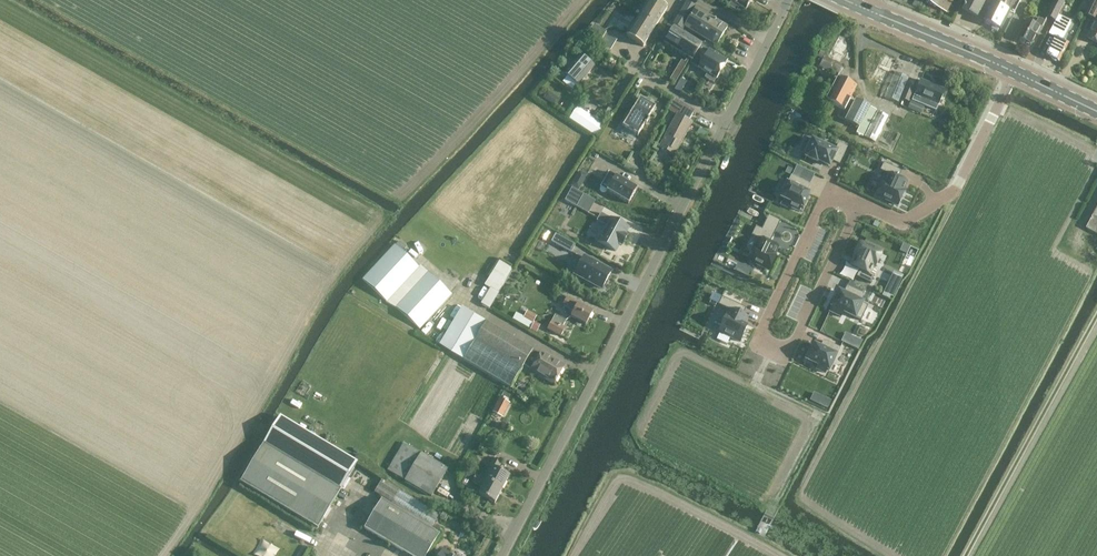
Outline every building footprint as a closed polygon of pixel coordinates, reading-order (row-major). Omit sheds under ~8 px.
[(643,46),(667,9),(653,0),(648,0),(626,35),(643,46)] [(750,1),(751,0),(728,0),(731,2),(728,6),(736,11),(739,6),(745,10),(750,1)] [(950,0),(926,0),(925,2),(944,11),(950,0)] [(987,0),(968,0),(963,10),(978,18),(987,0)] [(995,3),(994,3),(984,21),(1001,29),(1010,11),(1003,7),(1007,0),(996,0),(995,3)] [(1055,20),(1065,1),(1064,0),(1056,0),(1047,16),(1055,20)] [(1086,15),(1096,20),(1087,38),(1096,43),(1096,0),(1093,0),(1086,15)] [(682,30),(684,26),(695,7),(686,1),(672,23),(682,30)] [(696,7),(684,26),(715,46),(727,27),(696,7)] [(1055,37),(1046,55),(1059,61),(1068,44),(1061,40),(1071,22),(1059,16),(1049,34),(1055,37)] [(1024,42),(1025,42),(1031,45),(1036,35),(1038,36),(1042,28),(1045,21),(1039,18),(1035,24),(1027,20),(1018,38),(1020,39),(1020,40),(1024,42)] [(606,32),(594,24),(586,37),(598,45),(606,32)] [(667,25),(659,38),(665,41),(664,43),(691,60),(701,45),(667,25)] [(838,69),(851,40),(838,34),(829,54),(821,50),(818,56),(822,58),(819,65),(831,70),(833,66),(838,69)] [(690,63),(697,68),(706,74),(704,77),(713,83),(715,79),(716,79),(727,62),(712,52),(701,45),(691,60),(690,63)] [(885,51),(871,77),(883,83),(897,57),(885,51)] [(565,73),(578,85),(594,66),(580,55),(565,73)] [(678,79),(686,62),(680,59),(672,77),(678,79)] [(885,97),(889,98),(898,102),(908,78),(895,72),(885,97)] [(825,100),(844,110),(856,87),(837,77),(825,100)] [(921,100),(922,98),(938,105),(944,89),(920,80),(913,97),(921,100)] [(906,86),(901,99),(909,102),(914,89),(906,86)] [(551,94),(548,91),(543,98),(549,102),(552,98),(551,94)] [(626,96),(620,105),(624,108),(630,98),(626,96)] [(622,126),(637,135),(655,107),(639,98),(622,126)] [(668,110),(677,114),(658,147),(674,156),(692,122),(688,120),(694,111),(675,99),(668,110)] [(859,127),(856,133),(863,136),(877,110),(870,107),(870,106),(856,100),(845,120),(859,127)] [(923,107),(910,101),(907,108),(921,113),(923,107)] [(576,107),(569,118),(597,136),(605,125),(580,109),(576,107)] [(605,113),(611,116),(614,112),(608,108),(605,113)] [(864,136),(875,142),(888,116),(877,111),(864,136)] [(813,140),(806,155),(807,156),(806,157),(816,162),(817,160),(829,166),(832,160),(839,163),(846,147),(839,144),(835,150),(813,140)] [(883,181),(876,195),(898,205),(904,191),(902,190),(906,182),(898,178),(902,171),(883,162),(879,170),(888,175),(885,182),(883,181)] [(616,175),(615,175),(609,171),(604,180),(611,183),(607,189),(606,190),(607,191),(627,202),(627,203),(628,203),(629,202),(636,189),(637,189),(637,188),(636,187),(616,176),(616,175)] [(783,193),(781,198),(790,203),(789,207),(798,211),(800,207),(803,209),(808,199),(806,198),(809,193),(806,192),(809,185),(791,176),(788,183),(787,183),(782,193),(783,193)] [(578,190),(581,185),(574,181),(571,186),(578,190)] [(572,188),(565,201),(576,208),(583,195),(572,188)] [(1086,228),(1096,234),(1096,208),(1086,228)] [(603,223),(608,215),(601,211),(597,219),(603,223)] [(626,238),(624,237),(628,230),(610,220),(597,243),(614,253),(618,246),(621,247),(626,238)] [(758,239),(748,260),(769,270),(776,256),(773,255),(778,247),(770,243),(774,235),(756,226),(751,236),(758,239)] [(558,237),(554,244),(574,255),(578,247),(558,237)] [(855,257),(851,266),(859,269),(856,276),(870,283),(874,275),(869,273),(873,265),(875,266),(881,252),(860,242),(853,256),(855,257)] [(395,245),(362,279),(386,302),(419,267),(395,245)] [(606,290),(615,273),(587,259),(578,276),(606,290)] [(487,280),(484,285),(485,286),(490,289),(498,294),(504,283),(502,282),(510,268),(499,261),(488,278),(487,280)] [(738,261),(735,268),(748,275),(752,267),(738,261)] [(892,299),(903,274),(893,270),(882,294),(892,299)] [(427,272),(395,307),(419,329),(452,295),(427,272)] [(839,291),(829,311),(841,317),(843,312),(861,321),(868,305),(860,302),(866,289),(850,281),(843,294),(839,291)] [(800,284),(786,314),(795,318),(809,288),(800,284)] [(490,289),(481,304),(489,309),(498,294),(490,289)] [(717,303),(721,295),(713,292),(710,300),(717,303)] [(562,305),(573,311),(570,317),(586,324),(592,312),(577,304),(577,302),(566,296),(562,305)] [(722,297),(718,305),(731,311),(727,318),(726,317),(719,332),(740,342),(747,327),(743,325),(747,317),(742,315),(746,308),(722,297)] [(462,307),(439,345),(461,358),(463,359),(463,360),(510,388),(524,365),(531,369),(530,370),(553,384),(564,366),(541,352),(539,355),(532,351),(533,350),(486,322),(484,321),(462,307)] [(530,329),(536,317),(536,316),(527,311),(523,317),(519,314),(515,321),(530,329)] [(566,320),(554,315),(547,329),(560,336),(565,328),(563,327),(566,320)] [(536,333),(540,325),(534,322),(530,330),(536,333)] [(845,331),(841,340),(859,348),(863,339),(845,331)] [(811,350),(806,360),(818,365),(817,369),(825,373),(827,370),(828,370),(836,356),(840,348),(823,341),(820,348),(815,345),(812,350),(811,350)] [(828,407),(831,399),(814,391),(810,399),(828,407)] [(507,416),(513,404),(503,398),(496,410),(507,416)] [(240,481),(317,528),(357,462),(281,415),(240,481)] [(447,469),(403,443),(387,470),(432,496),(447,469)] [(499,450),(487,443),(484,449),(496,456),(499,450)] [(480,475),(479,477),(485,481),(501,489),(509,476),(498,470),(502,463),(493,459),(486,472),(485,472),(483,473),(482,474),(480,475)] [(494,503),(501,489),(485,481),(479,477),(475,475),(474,477),(467,473),(464,478),(472,482),(482,487),(478,494),(494,503)] [(439,515),(382,480),(374,492),(432,527),(439,515)] [(439,534),(381,499),(364,528),(409,555),(426,555),(439,534)]
